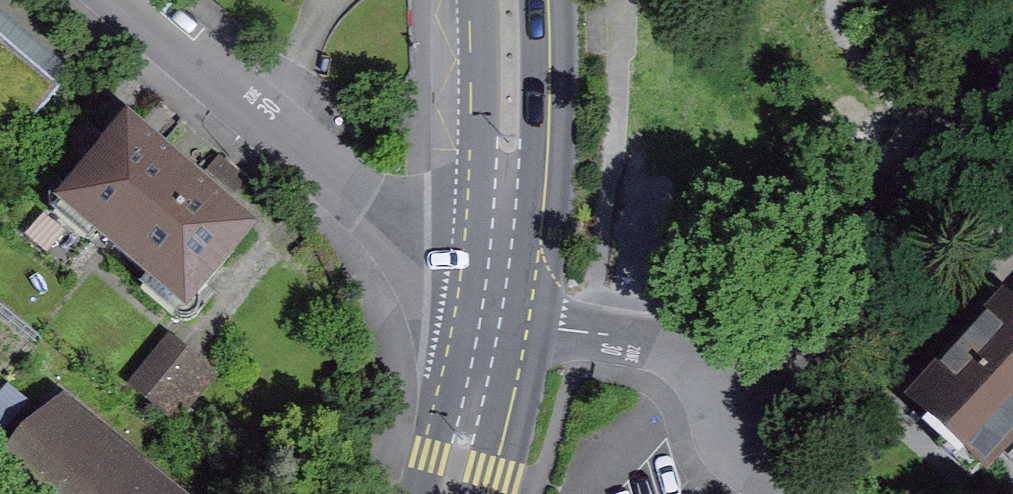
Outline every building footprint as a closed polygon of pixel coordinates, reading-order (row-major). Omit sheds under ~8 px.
[(142,126),(72,207),(199,317),(269,236),(142,126)] [(916,400),(951,432),(938,445),(972,477),(1012,433),(1012,313),(1004,305),(916,400)] [(179,334),(135,376),(171,414),(215,372),(179,334)] [(61,406),(38,422),(15,446),(0,467),(0,469),(21,493),(169,493),(61,406)]
